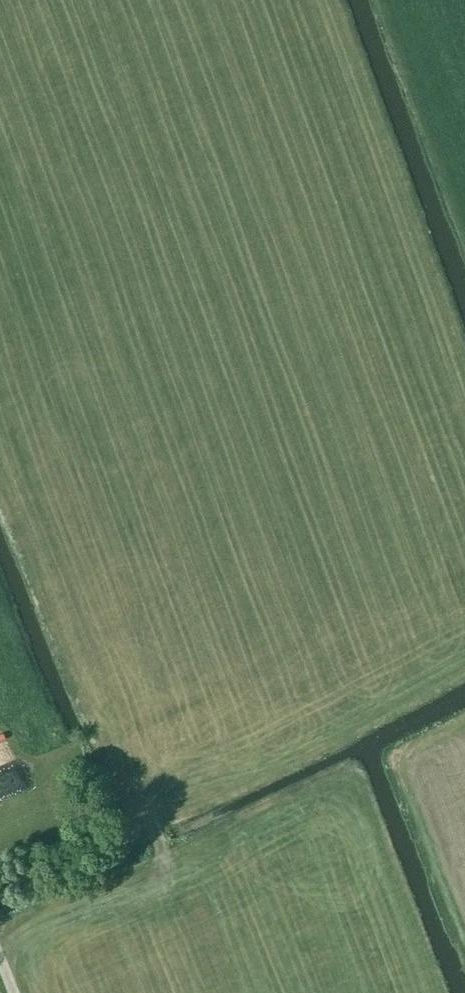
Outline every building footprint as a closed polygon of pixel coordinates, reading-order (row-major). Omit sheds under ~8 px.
[(23,740),(0,745),(0,771),(3,788),(32,782),(23,740)]
